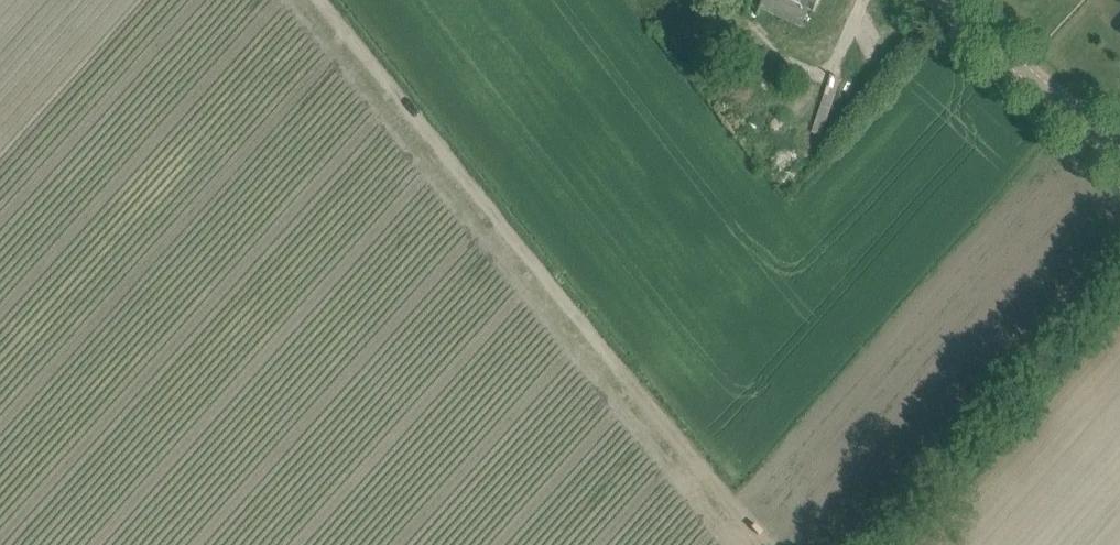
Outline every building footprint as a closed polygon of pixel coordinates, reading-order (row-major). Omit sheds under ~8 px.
[(763,0),(762,0),(751,0),(747,10),(757,15),(759,9),(804,29),(811,13),(815,14),(820,2),(821,0),(763,0)]
